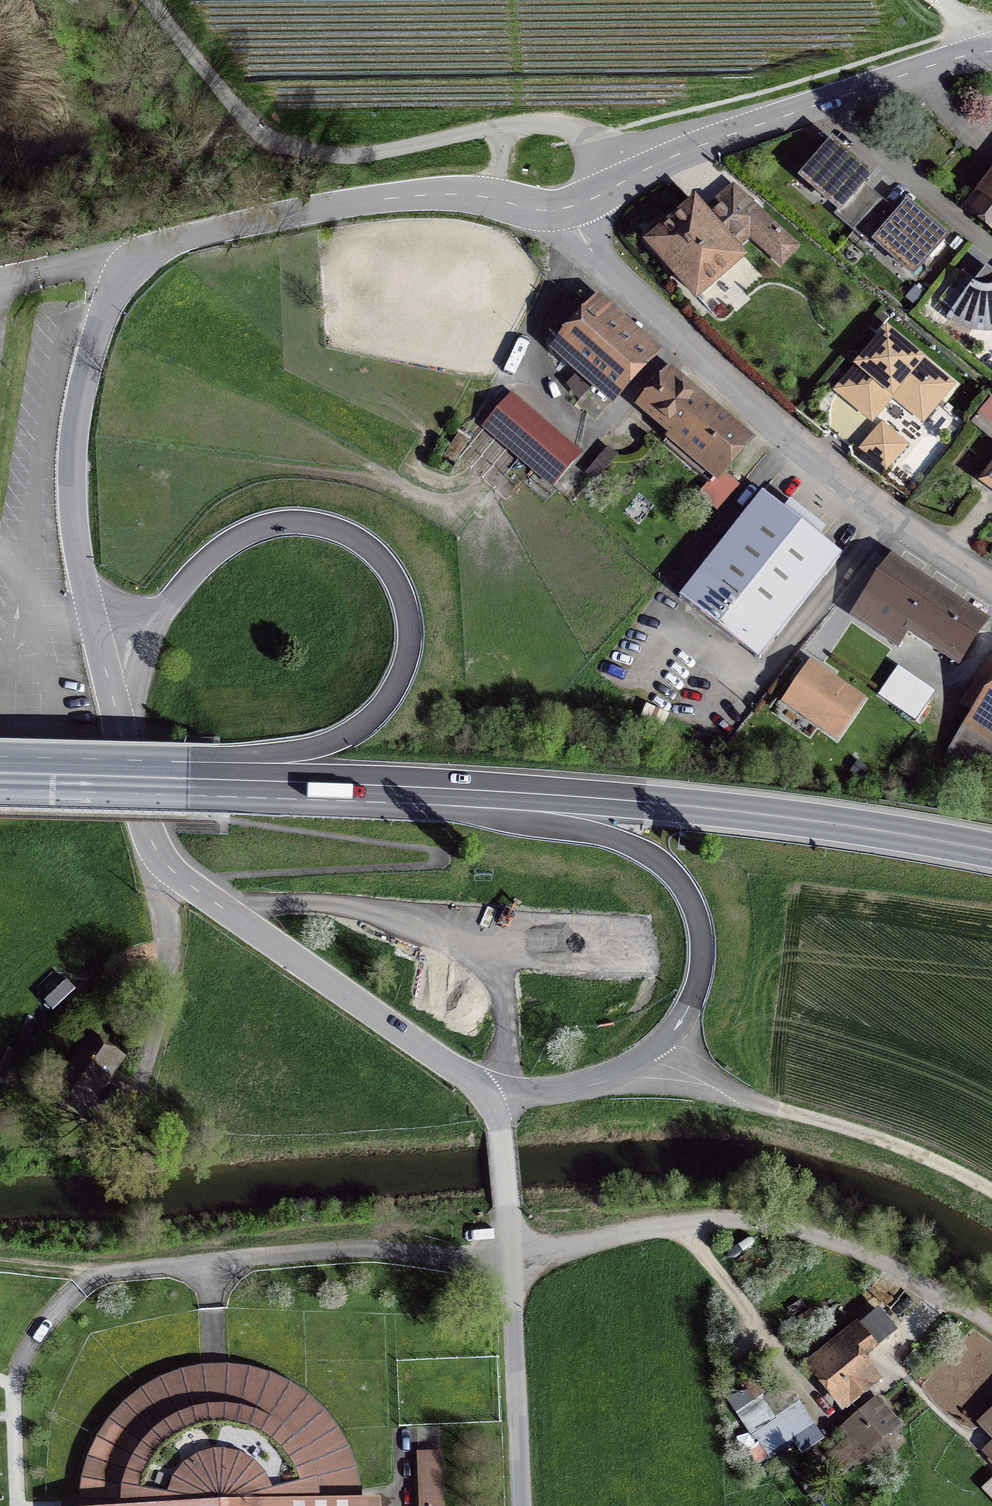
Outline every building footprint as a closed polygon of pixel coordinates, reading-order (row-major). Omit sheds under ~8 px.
[(853,232),(881,200),(862,183),(869,176),(833,145),(803,179),(839,210),(834,215),(853,232)] [(970,211),(991,228),(991,184),(970,211)] [(741,258),(729,244),(750,226),(776,250),(771,254),(781,263),(796,247),(738,193),(708,220),(695,205),(650,243),(696,296),(741,258)] [(900,216),(881,200),(853,232),(872,248),(877,243),(913,274),(944,238),(908,207),(900,216)] [(987,268),(976,282),(963,272),(939,301),(952,311),(948,316),(961,324),(973,329),(987,330),(991,330),(991,273),(987,268)] [(585,363),(619,394),(649,360),(579,296),(569,297),(548,321),(549,331),(562,342),(554,352),(576,372),(585,363)] [(950,385),(886,332),(865,358),(873,365),(867,372),(865,370),(844,395),(871,418),(895,390),(905,398),(902,401),(922,419),(950,385)] [(655,379),(637,401),(720,471),(746,440),(673,378),(665,387),(655,379)] [(552,485),(579,455),(511,396),(485,426),(552,485)] [(865,451),(892,473),(912,449),(886,426),(865,451)] [(991,489),(991,470),(983,482),(991,489)] [(734,488),(722,478),(707,496),(720,506),(734,488)] [(679,598),(758,660),(841,553),(762,492),(679,598)] [(854,616),(896,644),(905,631),(925,644),(930,637),(960,656),(983,623),(891,562),(854,616)] [(811,647),(836,665),(852,640),(828,623),(811,647)] [(962,705),(977,715),(952,754),(991,780),(991,661),(962,705)] [(860,700),(811,666),(787,701),(836,735),(860,700)] [(935,692),(898,666),(878,695),(915,721),(935,692)] [(93,1039),(58,1088),(84,1106),(118,1058),(93,1039)] [(812,1365),(843,1403),(874,1378),(858,1359),(894,1329),(878,1311),(812,1365)] [(369,1500),(356,1501),(351,1468),(344,1448),(334,1430),(321,1413),(305,1399),(288,1387),(268,1378),(248,1372),(227,1369),(202,1370),(182,1375),(162,1382),(144,1392),(127,1406),(113,1421),(101,1439),(92,1458),(86,1478),(84,1505),(369,1505),(369,1500)] [(814,1426),(788,1387),(769,1402),(796,1440),(814,1426)] [(877,1466),(890,1454),(882,1445),(896,1434),(882,1417),(887,1412),(877,1400),(844,1428),(877,1466)] [(982,1423),(991,1433),(991,1413),(982,1423)] [(440,1451),(418,1452),(420,1505),(442,1505),(440,1451)]
